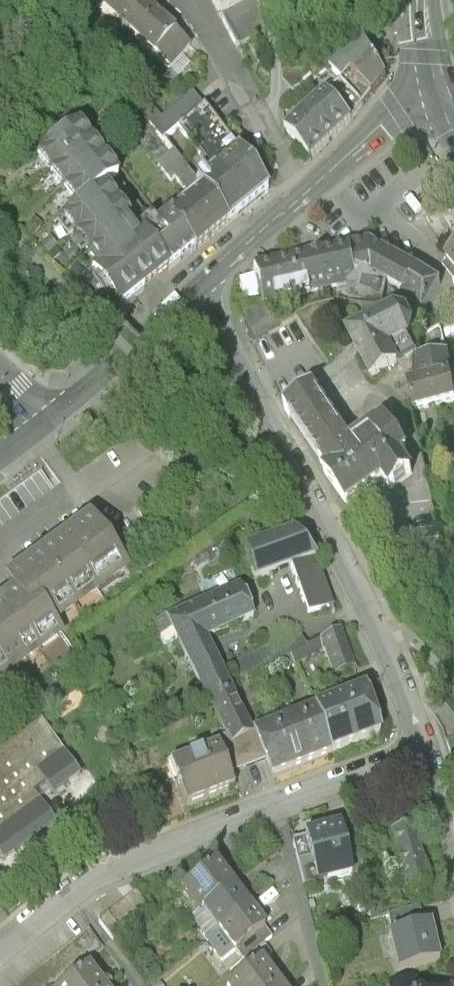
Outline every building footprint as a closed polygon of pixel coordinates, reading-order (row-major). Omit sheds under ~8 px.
[(154,54),(175,31),(140,0),(93,0),(154,54)] [(222,15),(250,0),(214,0),(222,15)] [(222,15),(237,44),(264,30),(258,0),(250,0),(222,15)] [(175,31),(154,54),(170,68),(190,45),(175,31)] [(362,35),(340,54),(328,66),(338,76),(342,80),(350,70),(360,78),(358,80),(372,92),(386,75),(362,35)] [(324,89),(338,76),(328,66),(340,54),(333,47),(307,71),(311,75),(324,89)] [(293,92),(311,75),(307,71),(302,64),(284,82),(293,92)] [(338,76),(324,89),(350,118),(361,101),(342,80),(338,76)] [(284,126),(309,154),(350,118),(324,89),(307,105),(284,126)] [(164,139),(179,127),(204,107),(192,92),(161,117),(154,108),(145,115),(164,139)] [(236,146),(204,107),(179,127),(211,166),(236,146)] [(37,160),(51,176),(89,145),(76,129),(37,160)] [(103,162),(89,145),(51,176),(64,193),(103,162)] [(196,178),(201,184),(228,218),(267,186),(236,146),(211,166),(196,178)] [(173,151),(157,163),(171,180),(175,176),(183,186),(194,177),(173,151)] [(116,178),(103,162),(64,193),(78,209),(103,189),(116,178)] [(194,245),(228,218),(201,184),(167,211),(194,245)] [(63,221),(75,236),(115,204),(103,189),(78,209),(63,221)] [(75,236),(87,251),(127,219),(115,204),(75,236)] [(166,268),(194,245),(167,211),(139,234),(166,268)] [(87,251),(99,266),(139,234),(127,219),(87,251)] [(166,268),(139,234),(99,266),(93,271),(121,304),(166,268)] [(372,235),(349,239),(356,278),(347,280),(347,296),(380,300),(386,273),(373,266),(372,235)] [(419,262),(372,235),(373,266),(386,273),(405,285),(419,262)] [(349,239),(282,253),(288,288),(310,283),(311,288),(347,280),(356,278),(349,239)] [(263,293),(288,288),(282,253),(256,259),(263,293)] [(439,275),(419,262),(405,285),(402,291),(422,303),(439,275)] [(74,271),(66,279),(75,287),(82,278),(74,271)] [(405,310),(392,306),(347,329),(370,375),(395,363),(385,344),(406,334),(411,322),(405,310)] [(453,394),(453,392),(445,346),(415,352),(413,375),(407,376),(412,403),(453,394)] [(314,390),(283,412),(350,510),(386,485),(394,497),(418,481),(403,460),(410,456),(386,421),(352,445),(314,390)] [(132,575),(91,518),(78,528),(9,578),(3,583),(13,596),(33,624),(44,615),(56,631),(132,575)] [(257,583),(290,570),(317,560),(293,534),(246,551),(257,583)] [(317,560),(290,570),(310,621),(336,610),(317,560)] [(209,706),(235,694),(213,648),(260,626),(245,593),(161,635),(171,657),(182,652),(187,662),(209,706)] [(13,596),(0,605),(0,687),(63,641),(56,631),(44,615),(33,624),(13,596)] [(334,676),(354,668),(343,635),(322,644),(334,676)] [(255,738),(235,694),(209,706),(231,749),(255,738)] [(383,744),(365,695),(313,715),(333,763),(383,744)] [(257,737),(277,786),(333,763),(313,715),(257,737)] [(0,759),(0,865),(6,873),(61,832),(39,802),(53,792),(59,801),(84,782),(44,727),(0,759)] [(220,752),(166,771),(184,820),(237,799),(220,752)] [(352,882),(341,832),(305,840),(316,890),(352,882)] [(419,835),(391,843),(406,899),(434,892),(419,835)] [(178,908),(196,929),(235,895),(217,875),(178,908)] [(196,929),(214,949),(253,916),(235,895),(196,929)] [(271,937),(253,916),(214,949),(232,970),(271,937)] [(433,933),(390,944),(400,981),(442,971),(433,933)] [(264,970),(243,985),(277,985),(264,970)] [(89,977),(78,985),(97,985),(89,977)]
